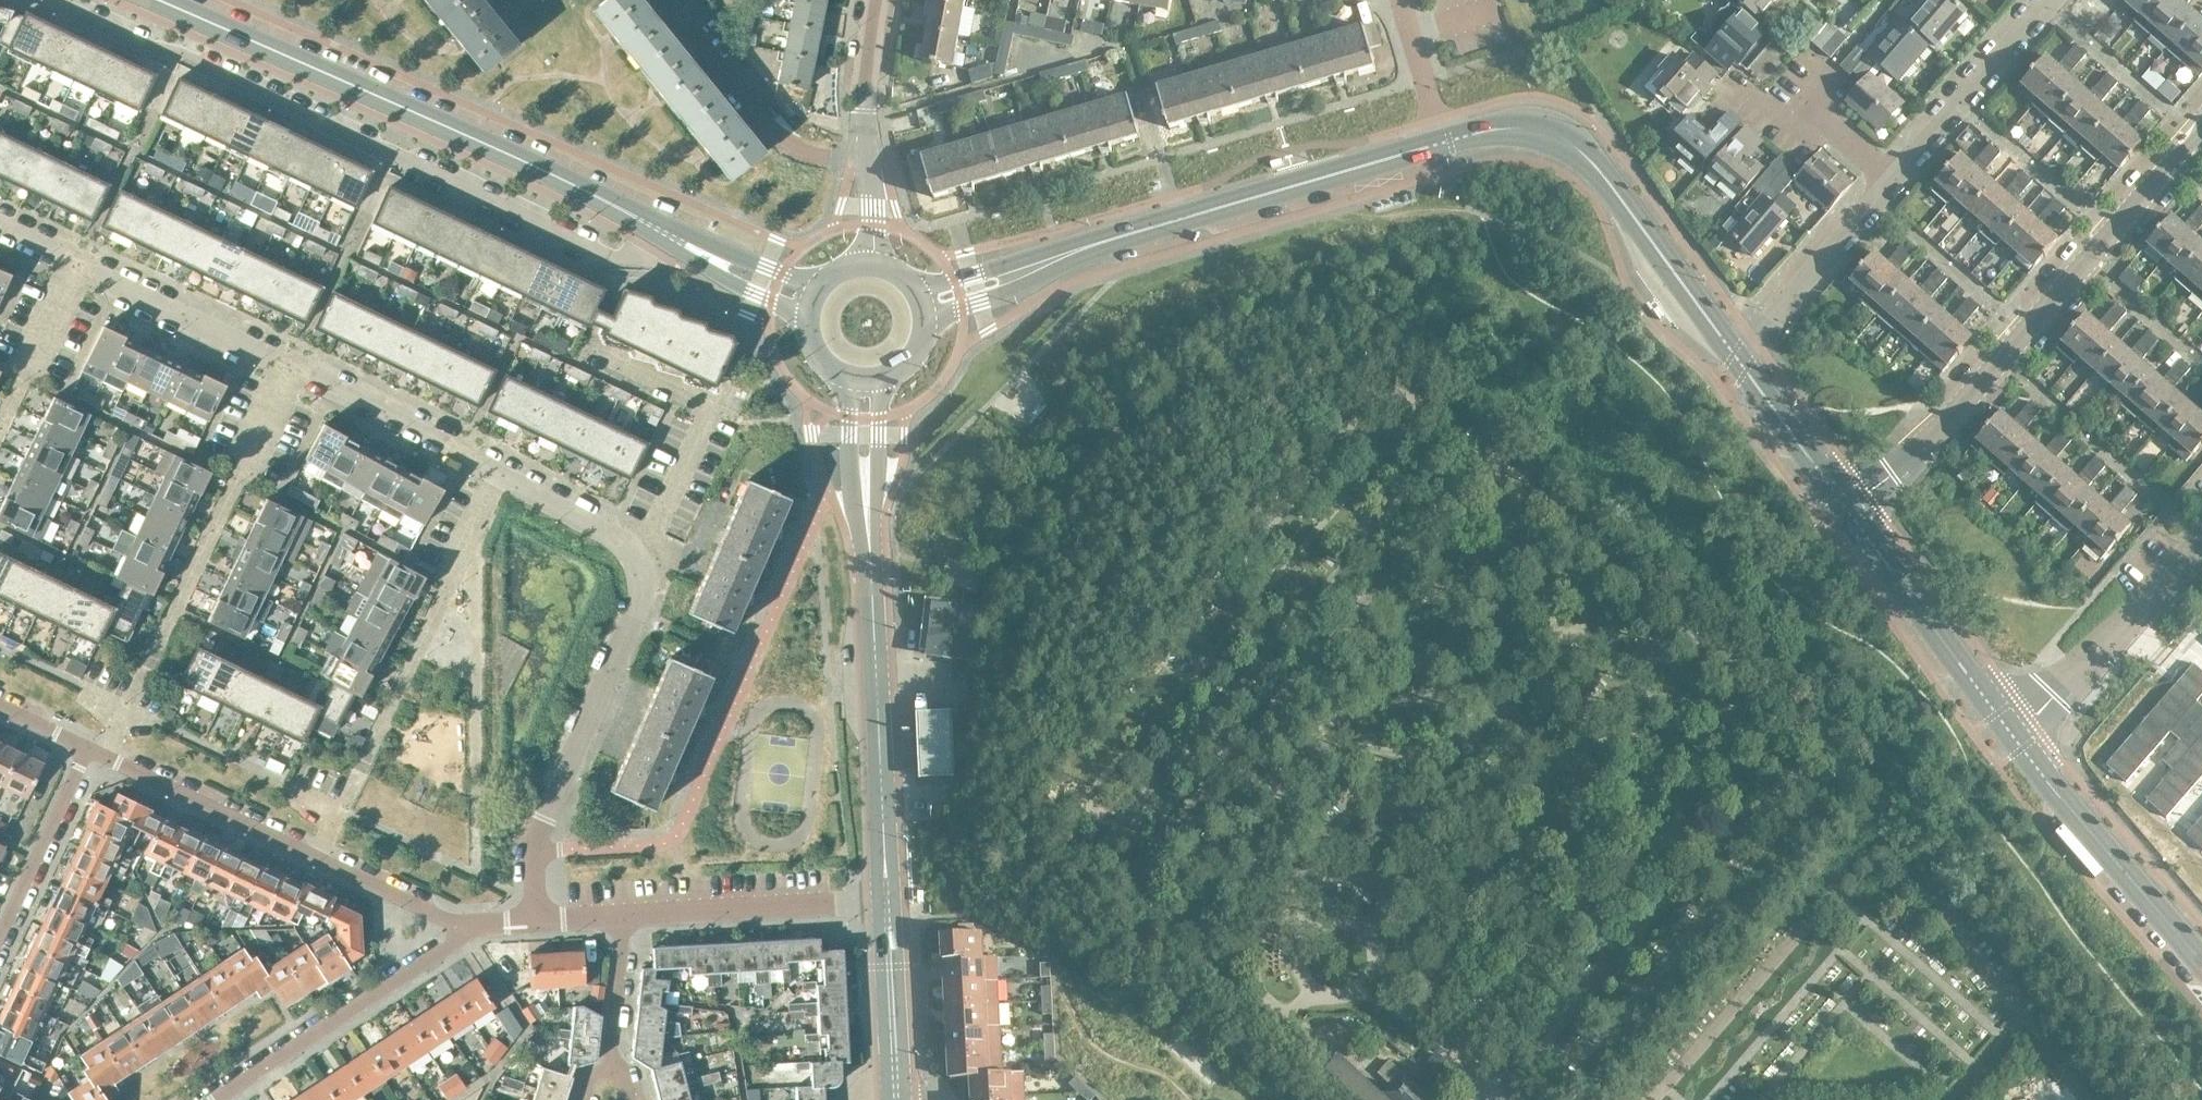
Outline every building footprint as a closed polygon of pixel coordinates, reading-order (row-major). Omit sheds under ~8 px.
[(437,14),(454,0),(425,0),(437,14)] [(481,0),(454,0),(437,14),(483,71),(516,43),(481,0)] [(671,38),(640,0),(604,0),(592,10),(638,66),(671,38)] [(819,29),(825,0),(788,0),(794,1),(789,23),(819,29)] [(1139,6),(1168,12),(1171,0),(1140,0),(1139,6)] [(1773,0),(1736,0),(1749,12),(1758,18),(1773,0)] [(1913,12),(1906,20),(1934,45),(1950,27),(1962,13),(1964,10),(1953,0),(1924,0),(1913,12)] [(2123,1),(2140,15),(2153,0),(2124,0),(2123,1)] [(2140,15),(2134,21),(2150,36),(2181,0),(2153,0),(2140,15)] [(2150,36),(2166,50),(2196,15),(2185,5),(2190,0),(2181,0),(2150,36)] [(927,31),(957,36),(962,8),(933,2),(927,31)] [(1764,33),(1740,12),(1730,3),(1724,9),(1721,10),(1711,21),(1711,25),(1702,35),(1712,44),(1706,51),(1725,68),(1727,69),(1734,61),(1738,63),(1764,33)] [(11,11),(0,8),(0,21),(4,23),(11,11)] [(11,11),(4,23),(0,32),(0,43),(32,58),(49,23),(26,12),(24,15),(11,11)] [(2201,41),(2201,20),(2196,15),(2166,50),(2182,64),(2188,57),(2201,41)] [(1897,19),(1866,54),(1876,64),(1895,80),(1927,44),(1897,19)] [(1820,49),(1837,29),(1826,20),(1809,39),(1820,49)] [(1005,21),(999,48),(996,62),(996,64),(993,74),(1004,76),(1013,34),(1071,47),(1074,36),(1005,21)] [(1219,21),(1172,34),(1175,45),(1222,31),(1219,21)] [(813,58),(819,29),(789,23),(784,22),(782,30),(788,31),(784,52),(813,58)] [(49,23),(32,58),(53,69),(70,33),(49,23)] [(1328,36),(1342,84),(1345,84),(1345,77),(1375,68),(1369,49),(1381,45),(1375,24),(1363,28),(1362,26),(1328,36)] [(1847,37),(1837,29),(1820,49),(1829,57),(1847,37)] [(952,66),(957,36),(927,31),(922,60),(952,66)] [(91,43),(70,33),(53,69),(74,79),(91,43)] [(1335,84),(1342,84),(1328,36),(1294,46),(1306,88),(1334,80),(1335,84)] [(683,121),(716,94),(671,38),(638,66),(683,121)] [(2182,64),(2198,78),(2201,74),(2201,41),(2188,57),(2182,64)] [(91,43),(74,79),(95,89),(112,53),(91,43)] [(993,74),(996,64),(993,63),(991,64),(991,60),(996,62),(999,48),(985,45),(983,59),(984,59),(984,66),(968,71),(972,84),(993,78),(993,74)] [(2037,99),(2082,49),(2076,45),(2057,68),(2045,58),(2034,69),(2033,68),(2029,72),(2031,73),(2021,85),(2037,99)] [(1260,56),(1274,104),(1277,104),(1277,97),(1306,88),(1294,46),(1260,56)] [(1852,71),(1866,54),(1857,46),(1839,66),(1849,74),(1852,71)] [(2087,54),(2082,49),(2037,99),(2031,106),(2048,120),(2078,85),(2067,75),(2087,54)] [(807,87),(813,58),(784,52),(778,51),(776,58),(782,60),(777,81),(775,91),(790,96),(793,84),(807,87)] [(133,64),(112,53),(95,89),(117,99),(133,64)] [(1868,73),(1876,64),(1866,54),(1852,71),(1863,81),(1846,100),(1879,129),(1903,103),(1868,73)] [(1705,85),(1715,74),(1693,55),(1683,66),(1672,56),(1660,70),(1665,74),(1653,87),(1669,101),(1673,96),(1687,109),(1707,86),(1705,85)] [(1267,104),(1274,104),(1260,56),(1226,66),(1239,108),(1266,100),(1267,104)] [(1086,60),(1039,73),(1042,84),(1089,71),(1086,60)] [(156,74),(133,64),(117,99),(139,110),(156,74)] [(1209,117),(1239,108),(1226,66),(1192,76),(1207,124),(1209,124),(1209,117)] [(2150,67),(2142,77),(2158,91),(2166,81),(2150,67)] [(2078,85),(2048,120),(2064,134),(2070,127),(2114,78),(2109,73),(2095,88),(2089,94),(2078,85)] [(1199,124),(1207,124),(1192,76),(1158,86),(1170,128),(1197,120),(1199,124)] [(184,124),(201,89),(179,78),(162,113),(184,124)] [(2119,82),(2114,78),(2070,127),(2086,142),(2110,112),(2100,103),(2108,93),(2119,82)] [(2166,81),(2158,91),(2171,103),(2180,92),(2167,80),(2166,81)] [(25,85),(21,94),(37,102),(41,93),(25,85)] [(223,99),(201,89),(184,124),(206,134),(223,99)] [(983,91),(937,104),(940,114),(986,101),(983,91)] [(762,150),(716,94),(683,121),(728,178),(762,150)] [(1093,106),(1107,153),(1111,153),(1111,145),(1140,137),(1133,114),(1127,95),(1093,106)] [(19,111),(23,102),(16,99),(11,107),(19,111)] [(50,108),(58,112),(62,103),(54,99),(50,108)] [(244,109),(223,99),(206,134),(227,144),(244,109)] [(2110,112),(2086,142),(2080,148),(2097,162),(2102,156),(2145,105),(2140,101),(2121,122),(2110,112)] [(32,107),(23,102),(19,111),(28,115),(32,107)] [(62,103),(58,112),(75,120),(79,111),(62,103)] [(2151,110),(2145,105),(2102,156),(2119,170),(2128,159),(2129,160),(2133,155),(2132,155),(2144,141),(2132,131),(2150,111),(2151,110)] [(1101,153),(1107,153),(1093,106),(1059,116),(1071,157),(1100,149),(1101,153)] [(248,154),(265,119),(244,109),(227,144),(248,154)] [(1739,121),(1729,112),(1709,135),(1700,128),(1690,119),(1668,144),(1698,169),(1739,121)] [(84,124),(101,132),(105,124),(88,116),(84,124)] [(1042,166),(1071,157),(1059,116),(1025,126),(1039,173),(1043,173),(1042,166)] [(60,130),(64,122),(56,118),(51,127),(60,130)] [(265,119),(248,154),(269,165),(286,129),(265,119)] [(72,126),(64,122),(60,130),(68,135),(72,126)] [(105,124),(101,132),(117,140),(121,131),(105,124)] [(1032,173),(1039,173),(1025,126),(991,136),(1003,177),(1031,169),(1032,173)] [(1746,126),(1710,169),(1739,194),(1760,170),(1742,153),(1757,136),(1746,126)] [(290,175),(307,139),(286,129),(269,165),(290,175)] [(0,152),(0,176),(2,176),(4,185),(8,187),(28,146),(8,136),(0,152)] [(974,186),(1003,177),(991,136),(957,146),(971,193),(974,193),(974,186)] [(100,150),(104,141),(96,137),(92,146),(100,150)] [(312,185),(329,149),(307,139),(290,175),(312,185)] [(113,145),(104,141),(100,150),(108,154),(113,145)] [(1951,197),(1996,146),(1991,141),(1971,164),(1960,154),(1948,168),(1947,166),(1943,170),(1945,171),(1929,190),(1945,204),(1951,197)] [(22,186),(31,190),(48,155),(28,146),(8,187),(13,189),(22,186)] [(964,193),(971,193),(957,146),(923,156),(935,198),(963,189),(964,193)] [(1967,211),(1993,183),(1982,174),(2002,151),(1996,146),(1951,197),(1967,211)] [(153,157),(166,163),(170,154),(157,149),(153,157)] [(350,160),(329,149),(312,185),(333,195),(350,160)] [(170,154),(166,163),(182,171),(186,162),(170,154)] [(1771,203),(1779,195),(1769,186),(1788,165),(1790,162),(1780,154),(1751,187),(1760,196),(1727,234),(1752,256),(1786,217),(1771,203)] [(1769,186),(1779,195),(1792,179),(1827,209),(1850,183),(1817,154),(1799,175),(1788,165),(1769,186)] [(45,204),(48,207),(68,165),(48,155),(31,190),(42,195),(45,204)] [(372,170),(350,160),(333,195),(355,206),(372,170)] [(152,175),(156,166),(148,162),(144,171),(152,175)] [(62,205),(72,210),(88,174),(68,165),(48,207),(53,208),(62,205)] [(202,165),(197,175),(208,180),(213,170),(202,165)] [(165,170),(156,166),(152,175),(161,179),(165,170)] [(1983,225),(2028,174),(2023,170),(2003,192),(1993,183),(1967,211),(1983,225)] [(213,172),(208,183),(221,190),(226,178),(213,172)] [(109,185),(88,174),(72,210),(81,215),(84,223),(89,226),(109,185)] [(2034,179),(2028,174),(1983,225),(1979,231),(1995,245),(2000,239),(2025,211),(2014,201),(2034,179)] [(192,194),(197,185),(188,181),(184,190),(192,194)] [(235,181),(229,194),(250,204),(256,191),(235,181)] [(205,189),(197,185),(192,194),(201,198),(205,189)] [(395,232),(412,197),(390,186),(373,221),(395,232)] [(123,235),(140,199),(119,189),(103,225),(100,231),(105,233),(114,230),(123,235)] [(256,191),(250,204),(271,214),(277,200),(257,191),(256,191)] [(433,207),(412,197),(395,232),(416,242),(433,207)] [(161,209),(140,199),(123,235),(134,240),(137,248),(141,251),(161,209)] [(2036,220),(2025,211),(2000,239),(2016,253),(2061,203),(2056,199),(2036,220)] [(233,213),(237,205),(229,201),(225,209),(233,213)] [(2066,207),(2061,203),(2016,253),(2032,267),(2057,239),(2046,229),(2066,207)] [(2201,214),(2201,204),(2184,226),(2172,215),(2160,229),(2159,228),(2156,231),(2157,232),(2147,244),(2163,258),(2201,214)] [(246,209),(237,205),(233,213),(242,217),(246,209)] [(276,205),(272,214),(288,222),(292,213),(276,205)] [(433,207),(416,242),(438,252),(455,217),(433,207)] [(181,219),(161,209),(141,251),(145,252),(154,249),(164,254),(181,219)] [(293,224),(313,234),(314,235),(318,225),(320,221),(299,211),(293,224)] [(2163,258),(2179,272),(2201,247),(2201,242),(2194,234),(2201,225),(2201,214),(2163,258)] [(476,227),(455,217),(438,252),(459,262),(476,227)] [(181,219),(164,254),(174,259),(177,268),(181,270),(201,228),(181,219)] [(273,233),(277,224),(269,220),(265,229),(273,233)] [(286,228),(277,224),(273,233),(282,237),(286,228)] [(318,225),(314,235),(326,240),(331,231),(318,225)] [(497,237),(476,227),(459,262),(480,273),(497,237)] [(221,238),(201,228),(181,270),(186,271),(194,268),(204,273),(221,238)] [(1717,233),(1709,242),(1716,249),(1724,240),(1717,233)] [(497,237),(480,273),(502,283),(519,248),(497,237)] [(241,248),(221,238),(204,273),(215,278),(218,287),(222,289),(241,248)] [(314,252),(318,243),(309,239),(305,248),(314,252)] [(1866,295),(1911,244),(1905,239),(1886,262),(1875,252),(1863,265),(1862,264),(1858,268),(1860,269),(1850,281),(1866,295)] [(326,247),(318,243),(314,252),(322,256),(326,247)] [(1916,249),(1911,244),(1866,295),(1860,301),(1876,315),(1882,309),(1907,281),(1896,271),(1916,249)] [(2179,272),(2173,279),(2190,293),(2201,279),(2201,247),(2179,272)] [(235,288),(245,293),(262,257),(241,248),(222,289),(226,291),(235,288)] [(540,258),(519,248),(502,283),(523,293),(540,258)] [(367,249),(363,257),(379,265),(383,257),(367,249)] [(259,306),(262,309),(282,267),(262,257),(245,293),(256,298),(259,306)] [(523,293),(544,303),(561,268),(540,258),(523,293)] [(400,275),(404,267),(391,261),(387,270),(400,276),(400,275)] [(366,277),(370,268),(362,264),(358,273),(366,277)] [(404,267),(400,275),(413,281),(418,271),(405,265),(404,267)] [(275,307),(285,312),(302,277),(282,267),(262,309),(266,310),(275,307)] [(379,272),(370,268),(366,277),(375,281),(379,272)] [(566,313),(582,278),(561,268),(544,303),(566,313)] [(1918,290),(1907,281),(1882,309),(1876,315),(1892,330),(1898,323),(1943,272),(1938,268),(1918,290)] [(0,269),(0,302),(12,274),(0,269)] [(1948,277),(1943,272),(1898,323),(1892,330),(1908,344),(1939,309),(1929,299),(1948,277)] [(2138,275),(2128,287),(2134,293),(2144,281),(2138,275)] [(323,287),(302,277),(285,312),(295,317),(298,325),(302,328),(303,328),(323,287)] [(590,320),(599,302),(605,289),(582,278),(566,313),(588,324),(590,320)] [(2190,293),(2201,303),(2201,279),(2190,293)] [(406,296),(410,287),(402,283),(398,292),(406,296)] [(419,291),(410,287),(406,296),(415,300),(419,291)] [(447,287),(443,296),(453,301),(457,292),(447,287)] [(614,309),(599,302),(590,320),(606,328),(604,332),(714,385),(735,341),(734,341),(731,335),(707,328),(704,322),(680,315),(677,309),(653,302),(650,296),(624,289),(614,309)] [(337,337),(354,301),(333,291),(313,333),(314,334),(318,335),(327,332),(337,337)] [(1950,318),(1939,309),(1908,344),(1925,358),(1975,300),(1970,296),(1950,318)] [(470,309),(486,316),(490,308),(474,300),(470,309)] [(1975,300),(1925,358),(1941,372),(1972,337),(1961,328),(1980,305),(1975,300)] [(354,353),(374,311),(354,301),(337,337),(348,342),(350,350),(354,353)] [(2077,356),(2122,306),(2117,301),(2098,324),(2086,314),(2074,327),(2073,326),(2070,329),(2071,331),(2061,342),(2055,349),(2071,363),(2077,356)] [(446,315),(450,307),(442,303),(438,311),(446,315)] [(2127,310),(2122,306),(2077,356),(2093,370),(2119,342),(2108,332),(2127,310)] [(459,311),(450,307),(446,315),(455,319),(459,311)] [(490,308),(486,316),(498,322),(502,314),(490,308)] [(368,351),(377,356),(394,321),(374,311),(354,353),(359,354),(368,351)] [(512,318),(507,327),(524,335),(528,326),(512,318)] [(414,330),(394,321),(377,356),(388,361),(390,370),(394,372),(414,330)] [(486,335),(491,326),(482,322),(478,330),(486,335)] [(108,371),(125,336),(104,326),(87,361),(108,371)] [(499,330),(491,326),(486,335),(495,339),(499,330)] [(2130,351),(2119,342),(2093,370),(2109,384),(2154,334),(2149,329),(2130,351)] [(434,340),(414,330),(394,372),(399,373),(408,370),(417,375),(434,340)] [(537,330),(533,339),(550,347),(554,338),(537,330)] [(556,333),(550,346),(563,352),(569,339),(556,333)] [(2159,338),(2154,334),(2109,384),(2126,398),(2151,370),(2140,361),(2159,338)] [(123,391),(128,381),(145,345),(125,336),(108,371),(103,381),(123,391)] [(434,340),(417,375),(427,380),(430,389),(434,391),(454,350),(434,340)] [(165,355),(145,345),(128,381),(148,390),(165,355)] [(538,359),(543,351),(534,347),(530,356),(538,359)] [(475,359),(454,350),(434,391),(439,393),(448,390),(458,395),(475,359)] [(551,355),(543,351),(538,359),(547,364),(551,355)] [(168,400),(185,365),(165,355),(148,390),(168,400)] [(2162,379),(2151,370),(2126,398),(2120,405),(2136,419),(2186,362),(2181,357),(2162,379)] [(495,369),(475,359),(458,395),(467,399),(470,408),(475,411),(478,405),(495,369)] [(2186,362),(2136,419),(2152,433),(2158,427),(2183,398),(2172,389),(2192,366),(2186,362)] [(188,410),(205,374),(185,365),(168,400),(188,410)] [(579,379),(583,370),(575,366),(570,375),(579,379)] [(591,374),(583,370),(579,379),(587,383),(591,374)] [(226,384),(205,374),(188,410),(210,420),(226,384)] [(509,419),(527,384),(506,374),(486,416),(491,418),(500,415),(509,419)] [(523,433),(527,436),(547,394),(527,384),(509,419),(520,424),(523,433)] [(619,398),(623,389),(615,385),(611,394),(619,398)] [(632,393),(623,389),(619,398),(627,402),(632,393)] [(84,400),(92,404),(96,396),(88,392),(84,400)] [(540,434),(550,439),(567,403),(547,394),(527,436),(532,437),(540,434)] [(44,417),(80,434),(90,413),(54,396),(44,417)] [(96,396),(92,404),(101,409),(105,400),(96,396)] [(2183,398),(2158,427),(2174,441),(2201,409),(2201,398),(2194,407),(2183,398)] [(1970,447),(1986,461),(2037,404),(2031,399),(2012,421),(2000,411),(1989,425),(1988,424),(1985,427),(1986,428),(1970,447)] [(567,455),(587,413),(567,403),(550,439),(560,444),(563,452),(567,455)] [(2008,468),(2033,440),(2023,431),(2042,408),(2037,404),(1986,461),(2002,475),(2008,468)] [(664,409),(656,405),(652,414),(660,418),(664,409)] [(2174,441),(2169,447),(2185,461),(2191,455),(2201,443),(2201,444),(2201,409),(2174,441)] [(124,420),(132,424),(136,415),(128,411),(124,420)] [(590,458),(607,423),(587,413),(567,455),(572,456),(581,453),(590,458)] [(136,415),(132,424),(141,428),(145,419),(136,415)] [(80,434),(44,417),(34,437),(70,454),(80,434)] [(326,469),(345,435),(325,423),(306,458),(319,465),(314,474),(321,477),(326,469)] [(627,432),(607,423),(590,458),(600,463),(603,471),(607,474),(627,432)] [(2024,482),(2068,432),(2063,427),(2044,449),(2033,440),(2008,468),(2024,482)] [(164,439),(172,443),(176,434),(168,430),(164,439)] [(648,442),(627,432),(607,474),(611,475),(620,472),(631,478),(648,442)] [(2040,496),(2065,468),(2054,459),(2074,436),(2068,432),(2024,482),(2040,496)] [(176,434),(172,443),(181,447),(193,453),(197,444),(185,438),(176,434)] [(342,487),(365,445),(345,435),(326,469),(322,477),(342,487)] [(80,459),(70,454),(34,437),(25,457),(60,474),(70,479),(80,459)] [(106,447),(115,451),(119,443),(110,439),(106,447)] [(384,456),(365,445),(342,487),(361,498),(384,456)] [(125,446),(121,454),(130,458),(134,450),(125,446)] [(111,460),(115,451),(106,447),(102,455),(111,460)] [(166,476),(201,493),(211,471),(164,449),(155,470),(166,476)] [(130,458),(121,454),(117,463),(126,467),(130,458)] [(361,498),(381,509),(404,467),(384,456),(361,498)] [(2065,468),(2040,496),(2034,504),(2050,518),(2101,460),(2095,456),(2076,478),(2065,468)] [(60,474),(25,457),(15,478),(51,494),(60,474)] [(2106,465),(2101,460),(2050,518),(2067,532),(2073,525),(2097,496),(2086,486),(2106,465)] [(404,467),(381,509),(400,519),(405,512),(423,477),(404,467)] [(201,493),(166,476),(156,496),(192,513),(201,493)] [(444,488),(423,477),(405,512),(425,523),(444,488)] [(41,515),(51,494),(15,478),(6,498),(41,515)] [(87,487),(96,491),(100,483),(91,479),(87,487)] [(717,546),(758,564),(771,537),(775,537),(777,526),(775,526),(788,498),(746,479),(717,546)] [(2108,505),(2097,496),(2073,525),(2089,539),(2133,488),(2128,483),(2108,505)] [(287,492),(308,504),(312,495),(291,484),(287,492)] [(106,486),(102,494),(110,498),(114,490),(106,486)] [(92,500),(96,491),(87,487),(83,496),(92,500)] [(2133,488),(2089,539),(2083,545),(2099,560),(2116,541),(2117,542),(2120,539),(2118,538),(2130,525),(2119,514),(2138,492),(2133,488)] [(110,498),(102,494),(98,503),(106,507),(110,498)] [(312,495),(308,504),(316,508),(320,499),(312,495)] [(192,513),(156,496),(147,516),(182,533),(192,513)] [(41,515),(6,498),(0,510),(0,521),(41,541),(51,520),(41,515)] [(257,519),(302,541),(312,519),(267,498),(257,519)] [(339,520),(347,525),(351,516),(343,512),(339,520)] [(147,516),(137,536),(173,553),(182,533),(147,516)] [(351,516),(347,525),(355,529),(360,521),(351,516)] [(68,527),(77,531),(81,523),(72,519),(68,527)] [(292,561),(302,541),(257,519),(247,539),(292,561)] [(86,526),(82,534),(91,538),(95,530),(86,526)] [(73,540),(77,531),(68,527),(64,536),(73,540)] [(0,532),(0,538),(10,543),(14,535),(1,529),(0,532)] [(378,541),(386,546),(391,538),(382,533),(378,541)] [(91,538),(82,534),(78,543),(87,547),(91,538)] [(173,553),(137,536),(128,556),(163,573),(173,553)] [(386,546),(394,550),(399,542),(391,538),(386,546)] [(23,539),(18,549),(38,559),(39,557),(43,549),(23,539)] [(237,559),(273,576),(282,557),(292,561),(247,539),(237,559)] [(319,549),(327,553),(331,544),(323,540),(319,549)] [(399,542),(394,550),(406,557),(411,548),(399,542)] [(338,545),(334,555),(342,559),(343,558),(351,562),(356,552),(347,549),(346,549),(338,545)] [(746,591),(758,564),(717,546),(688,613),(729,631),(741,603),(746,604),(748,592),(746,591)] [(43,549),(39,557),(50,562),(54,554),(43,549)] [(323,561),(327,553),(319,549),(315,557),(323,561)] [(368,572),(414,597),(425,576),(380,551),(368,572)] [(14,559),(0,552),(0,589),(14,559)] [(342,559),(334,555),(330,562),(339,566),(342,559)] [(149,591),(148,592),(153,594),(163,573),(128,556),(117,577),(126,581),(127,580),(149,591)] [(17,604),(34,569),(14,559),(0,589),(0,596),(17,604)] [(263,596),(273,576),(237,559),(228,579),(263,596)] [(950,560),(943,578),(974,589),(981,572),(950,560)] [(37,614),(54,578),(34,569),(17,604),(37,614)] [(404,616),(414,597),(368,572),(358,591),(404,616)] [(58,623),(74,588),(54,578),(37,614),(58,623)] [(117,578),(113,586),(120,590),(124,582),(117,578)] [(218,599),(254,616),(264,621),(273,601),(263,597),(263,596),(228,579),(218,599)] [(128,634),(148,592),(149,591),(127,580),(126,581),(114,607),(115,607),(107,624),(108,624),(128,634)] [(300,589),(308,593),(312,584),(304,580),(300,589)] [(319,586),(314,596),(323,600),(328,590),(319,586)] [(94,597),(74,588),(58,623),(78,633),(94,597)] [(304,601),(308,593),(300,589),(295,597),(304,601)] [(359,617),(393,636),(404,616),(358,591),(357,592),(369,598),(359,617)] [(323,600),(314,596),(311,603),(320,607),(323,600)] [(99,643),(108,624),(107,624),(115,607),(114,607),(94,597),(78,633),(99,643)] [(927,598),(922,649),(943,651),(969,655),(970,655),(971,655),(976,616),(975,615),(961,614),(962,602),(927,598)] [(244,637),(254,616),(218,599),(208,620),(244,637)] [(348,637),(382,655),(393,636),(359,617),(348,637)] [(280,629),(289,633),(293,625),(284,621),(280,629)] [(300,626),(295,636),(304,640),(308,630),(300,626)] [(285,642),(289,633),(280,629),(276,637),(285,642)] [(181,682),(202,692),(228,638),(223,635),(214,654),(198,647),(181,682)] [(304,640),(295,636),(292,643),(300,647),(304,640)] [(382,655),(348,637),(337,656),(372,675),(382,655)] [(222,702),(239,667),(223,659),(232,639),(228,638),(202,692),(222,702)] [(255,653),(250,665),(260,669),(265,658),(255,653)] [(326,677),(333,681),(334,680),(356,691),(355,692),(361,696),(372,675),(337,656),(326,677)] [(71,657),(65,670),(81,677),(87,664),(71,657)] [(639,724),(680,742),(693,714),(697,715),(699,704),(697,703),(710,675),(669,657),(639,724)] [(2104,763),(2125,781),(2170,729),(2189,746),(2146,796),(2166,813),(2201,772),(2201,704),(2198,700),(2201,695),(2201,668),(2193,660),(2104,763)] [(239,667),(222,702),(242,712),(259,676),(239,667)] [(314,679),(304,674),(295,693),(300,695),(304,698),(314,679)] [(259,676),(242,712),(262,721),(279,686),(259,676)] [(334,680),(333,681),(325,695),(320,705),(310,724),(312,725),(332,735),(355,692),(356,691),(334,680)] [(262,721),(282,731),(300,695),(295,693),(279,686),(262,721)] [(304,742),(312,725),(310,724),(320,705),(304,698),(300,695),(282,731),(304,742)] [(953,707),(916,709),(919,777),(956,776),(953,707)] [(669,769),(680,742),(639,724),(610,790),(638,803),(651,808),(664,780),(668,781),(670,770),(669,769)] [(349,737),(345,744),(358,750),(364,738),(357,734),(349,737)] [(19,750),(0,741),(0,782),(4,784),(19,750)] [(44,762),(19,750),(4,784),(28,796),(44,762)] [(152,836),(161,818),(146,811),(147,807),(117,793),(109,809),(131,820),(129,825),(149,835),(152,836)] [(131,820),(109,809),(99,805),(99,804),(96,802),(85,826),(118,841),(132,847),(135,840),(122,833),(124,828),(127,830),(129,825),(131,820)] [(2186,832),(2201,846),(2201,813),(2186,832)] [(152,836),(149,835),(141,852),(144,853),(156,858),(150,871),(158,875),(180,827),(171,823),(172,819),(163,815),(161,818),(152,836)] [(0,818),(0,831),(4,832),(9,822),(0,818)] [(121,843),(118,841),(85,826),(80,836),(83,838),(79,847),(124,869),(128,860),(116,854),(121,843)] [(183,871),(201,833),(190,828),(189,831),(180,827),(158,875),(166,878),(172,865),(183,871)] [(213,839),(201,833),(183,871),(194,876),(188,889),(197,893),(220,846),(211,842),(213,839)] [(223,890),(241,853),(230,847),(228,850),(220,846),(197,893),(205,897),(211,884),(223,890)] [(120,878),(124,869),(79,847),(75,855),(72,854),(67,865),(102,883),(108,872),(120,878)] [(253,858),(241,853),(223,890),(235,895),(229,908),(221,926),(230,926),(260,865),(251,861),(253,858)] [(61,886),(105,908),(109,899),(97,894),(102,883),(67,865),(62,875),(65,877),(61,886)] [(270,870),(260,865),(230,926),(241,926),(246,916),(252,904),(264,909),(265,907),(282,872),(271,867),(270,870)] [(293,877),(282,872),(265,907),(287,917),(302,885),(291,880),(293,877)] [(137,882),(132,880),(126,893),(140,900),(142,895),(137,882)] [(324,917),(331,901),(333,897),(303,882),(302,885),(287,917),(283,925),(294,924),(295,922),(296,922),(303,910),(308,913),(309,910),(324,917)] [(53,894),(48,905),(84,922),(85,921),(97,927),(105,908),(61,886),(57,896),(53,894)] [(151,890),(148,898),(153,909),(160,894),(151,890)] [(144,926),(156,931),(156,932),(147,907),(138,901),(130,919),(144,926)] [(331,939),(346,961),(360,952),(359,914),(331,901),(324,917),(337,923),(338,934),(331,939)] [(79,934),(84,922),(48,905),(43,916),(46,918),(42,927),(87,948),(91,939),(79,934)] [(184,918),(188,909),(180,905),(172,923),(182,923),(184,918)] [(203,912),(190,905),(188,909),(184,918),(197,924),(203,912)] [(944,958),(983,956),(982,931),(973,932),(973,922),(959,923),(959,932),(943,934),(944,958)] [(142,946),(156,931),(144,926),(135,939),(142,946)] [(35,934),(30,944),(66,962),(66,961),(71,951),(83,957),(87,948),(42,927),(38,935),(35,934)] [(272,939),(265,928),(250,929),(259,943),(267,944),(272,939)] [(216,930),(206,936),(211,945),(222,938),(218,930),(216,930)] [(188,931),(174,932),(181,943),(192,937),(188,931)] [(349,966),(346,961),(331,939),(329,936),(309,950),(327,980),(349,966)] [(818,949),(820,948),(820,945),(819,945),(819,938),(784,940),(785,959),(819,958),(818,949)] [(786,968),(785,959),(784,940),(761,941),(763,995),(763,998),(771,997),(771,982),(770,982),(769,969),(783,968),(784,982),(791,981),(790,968),(786,968)] [(737,942),(738,971),(755,970),(756,983),(756,995),(763,995),(761,941),(737,942)] [(720,971),(738,971),(737,942),(712,944),(715,985),(721,985),(720,971)] [(66,962),(30,944),(25,955),(28,957),(24,966),(68,988),(79,966),(66,961),(66,962)] [(690,965),(689,965),(689,973),(708,972),(708,986),(710,996),(715,994),(715,985),(712,944),(689,945),(690,965)] [(690,965),(689,945),(653,947),(653,961),(652,961),(653,967),(653,968),(653,977),(662,979),(661,967),(689,965),(690,965)] [(317,987),(327,980),(309,950),(307,948),(286,962),(305,992),(316,985),(317,987)] [(823,984),(843,983),(842,948),(828,949),(828,948),(820,948),(818,949),(819,958),(822,958),(823,983),(823,984)] [(261,994),(269,989),(250,960),(243,950),(223,963),(244,996),(246,994),(248,997),(258,990),(261,994)] [(556,952),(558,985),(584,984),(582,951),(556,952)] [(530,987),(558,985),(556,952),(529,954),(530,987)] [(110,956),(100,977),(109,981),(124,965),(110,956)] [(945,982),(985,980),(983,956),(944,958),(945,982)] [(250,960),(269,989),(273,986),(285,1005),(295,999),(296,1000),(305,994),(304,993),(305,992),(286,962),(274,969),(269,961),(261,966),(255,957),(250,960)] [(1051,976),(1050,962),(1041,963),(1042,977),(1051,976)] [(234,1002),(244,996),(223,963),(203,976),(226,1011),(236,1005),(234,1002)] [(12,984),(47,1002),(47,1001),(78,1016),(87,1005),(65,995),(68,988),(24,966),(20,975),(17,974),(12,984)] [(175,979),(182,990),(184,989),(205,1022),(215,1015),(217,1018),(226,1011),(203,976),(202,977),(195,966),(175,979)] [(653,968),(653,967),(642,968),(637,1012),(664,1003),(659,1002),(660,988),(667,989),(668,980),(662,979),(653,977),(653,968)] [(454,993),(472,1020),(494,1005),(475,978),(454,993)] [(83,979),(77,991),(91,998),(100,989),(83,979)] [(947,1005),(999,1003),(998,979),(985,980),(945,982),(947,1005)] [(823,984),(823,983),(816,983),(815,980),(801,981),(802,987),(816,987),(817,1002),(803,1002),(788,1003),(788,1010),(804,1010),(845,1007),(843,983),(823,984)] [(42,1013),(47,1002),(12,984),(7,995),(10,996),(6,1006),(59,1033),(69,1024),(54,1019),(42,1013)] [(590,999),(602,1000),(603,986),(592,984),(590,999)] [(1043,1000),(1053,1000),(1052,987),(1042,988),(1043,1000)] [(195,1028),(205,1022),(184,989),(182,990),(163,1002),(186,1038),(196,1031),(195,1028)] [(144,1015),(165,1048),(175,1042),(177,1044),(186,1038),(163,1002),(157,993),(137,1007),(143,1016),(144,1015)] [(450,1034),(472,1020),(454,993),(432,1007),(450,1034)] [(1053,1013),(1053,1000),(1043,1000),(1044,1013),(1053,1013)] [(541,1014),(533,1002),(521,1010),(530,1023),(541,1014)] [(692,1006),(664,1003),(637,1012),(635,1034),(662,1038),(681,1036),(679,1020),(664,1019),(665,1010),(692,1013),(692,1006)] [(948,1029),(1001,1026),(999,1003),(947,1005),(948,1029)] [(548,1027),(547,1033),(598,1038),(601,1015),(583,1005),(574,1005),(571,1030),(548,1027)] [(29,1040),(38,1045),(43,1035),(56,1040),(59,1033),(6,1006),(1,1015),(0,1014),(0,1029),(28,1042),(29,1040)] [(507,1006),(496,1014),(513,1040),(522,1028),(507,1006)] [(428,1049),(450,1034),(432,1007),(410,1022),(428,1049)] [(817,1015),(818,1033),(826,1033),(827,1032),(846,1031),(845,1007),(804,1010),(788,1010),(789,1018),(804,1017),(804,1015),(817,1015)] [(92,1011),(87,1017),(93,1027),(96,1028),(100,1025),(100,1022),(92,1011)] [(155,1054),(165,1048),(144,1015),(143,1016),(124,1029),(146,1064),(157,1057),(155,1054)] [(86,1019),(81,1023),(79,1025),(84,1032),(92,1027),(86,1019)] [(428,1049),(410,1022),(388,1036),(406,1063),(428,1049)] [(949,1053),(1002,1050),(1001,1026),(948,1029),(949,1053)] [(28,1042),(0,1029),(0,1053),(32,1068),(41,1072),(45,1063),(36,1059),(23,1054),(28,1042)] [(137,1070),(146,1064),(124,1029),(104,1041),(125,1074),(135,1068),(137,1070)] [(819,1062),(839,1061),(848,1060),(846,1031),(827,1032),(826,1033),(818,1033),(777,1035),(778,1046),(805,1044),(806,1041),(819,1040),(819,1047),(820,1060),(819,1062)] [(595,1060),(598,1038),(547,1033),(546,1036),(570,1038),(567,1063),(575,1066),(595,1060)] [(1046,1048),(1055,1047),(1055,1033),(1045,1034),(1046,1048)] [(662,1038),(635,1034),(632,1055),(651,1068),(659,1067),(661,1052),(662,1038)] [(406,1063),(388,1036),(367,1050),(385,1077),(406,1063)] [(488,1044),(502,1055),(508,1047),(494,1037),(488,1044)] [(86,1070),(104,1097),(116,1089),(114,1085),(125,1078),(123,1075),(125,1074),(104,1041),(82,1056),(90,1067),(86,1070)] [(494,1065),(502,1055),(488,1044),(481,1054),(494,1065)] [(1056,1060),(1055,1047),(1046,1048),(1046,1061),(1056,1060)] [(385,1077),(367,1050),(344,1065),(362,1092),(385,1077)] [(950,1077),(970,1076),(970,1075),(989,1074),(989,1072),(1003,1071),(1002,1050),(949,1053),(950,1077)] [(691,1060),(689,1051),(678,1054),(681,1062),(691,1060)] [(1411,1081),(1403,1073),(1385,1093),(1393,1099),(1433,1099),(1430,1097),(1455,1070),(1436,1053),(1411,1081)] [(11,1073),(14,1064),(0,1058),(0,1068),(11,1073)] [(564,1099),(575,1066),(567,1063),(558,1060),(556,1071),(544,1067),(536,1091),(564,1099)] [(681,1063),(691,1060),(659,1067),(651,1068),(658,1092),(686,1085),(681,1063)] [(819,1062),(820,1060),(816,1060),(816,1061),(796,1062),(796,1068),(810,1067),(811,1085),(811,1086),(822,1085),(822,1087),(825,1087),(825,1085),(827,1085),(830,1085),(832,1084),(833,1084),(834,1083),(835,1082),(837,1080),(838,1078),(839,1077),(839,1075),(840,1073),(839,1061),(819,1062)] [(50,1064),(44,1075),(55,1080),(58,1075),(50,1064)] [(322,1080),(336,1099),(350,1099),(362,1092),(344,1065),(322,1080)] [(104,1097),(86,1070),(85,1071),(87,1074),(79,1079),(82,1084),(70,1092),(75,1099),(106,1099),(104,1097)] [(721,1080),(719,1071),(698,1076),(700,1086),(721,1080)] [(970,1075),(970,1076),(971,1076),(972,1099),(1012,1097),(1024,1097),(1023,1072),(1010,1072),(1010,1071),(1003,1071),(989,1072),(989,1074),(970,1075)] [(31,1072),(27,1081),(39,1086),(43,1077),(31,1072)] [(448,1078),(458,1093),(466,1087),(456,1073),(448,1078)] [(504,1075),(501,1084),(522,1091),(525,1081),(504,1075)] [(1080,1092),(1087,1085),(1077,1075),(1069,1082),(1080,1092)] [(448,1099),(458,1093),(448,1078),(438,1084),(448,1099)] [(322,1080),(300,1094),(304,1099),(336,1099),(322,1080)] [(686,1085),(658,1092),(660,1099),(690,1099),(686,1085)] [(811,1085),(796,1086),(796,1099),(823,1099),(822,1087),(822,1085),(811,1086),(811,1085)] [(1087,1085),(1080,1092),(1088,1099),(1091,1099),(1097,1094),(1087,1085)] [(766,1087),(751,1086),(749,1099),(765,1099),(766,1087)] [(7,1099),(33,1099),(23,1095),(12,1090),(7,1099)] [(536,1091),(533,1099),(564,1099),(536,1091)]
